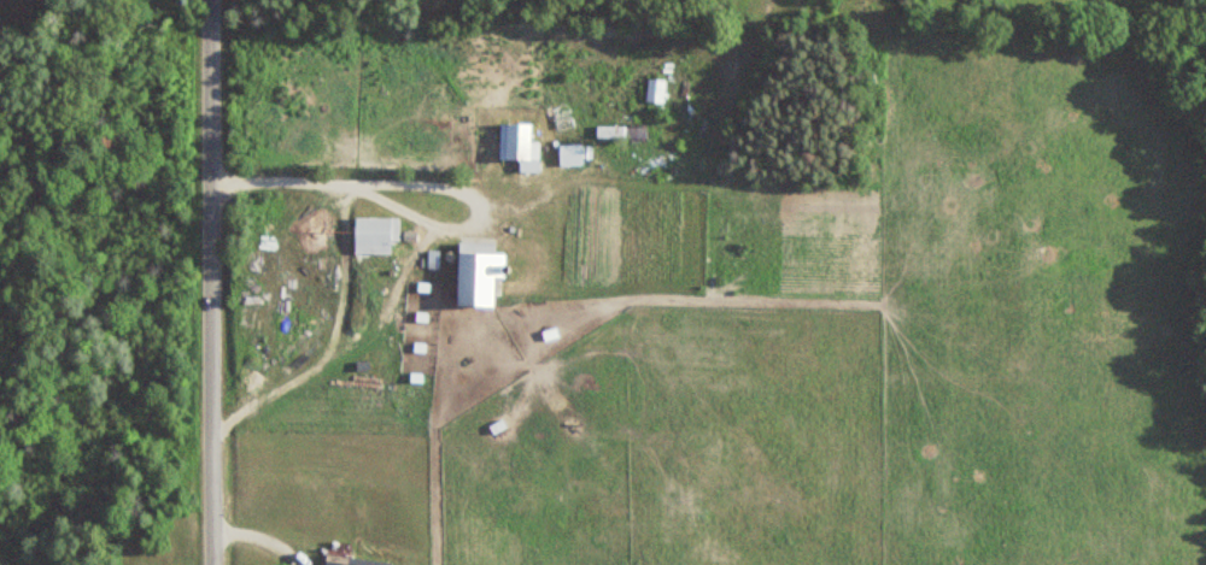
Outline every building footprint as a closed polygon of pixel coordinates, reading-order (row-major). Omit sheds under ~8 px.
[(498,124),(498,159),(537,159),(537,143),(528,143),(528,124),(498,124)] [(579,166),(579,155),(558,155),(558,166),(579,166)] [(389,255),(390,242),(398,242),(398,218),(353,218),(353,255),(389,255)] [(455,305),(492,306),(493,243),(456,243),(455,305)] [(325,553),(323,564),(390,564),(391,562),(325,553)]
